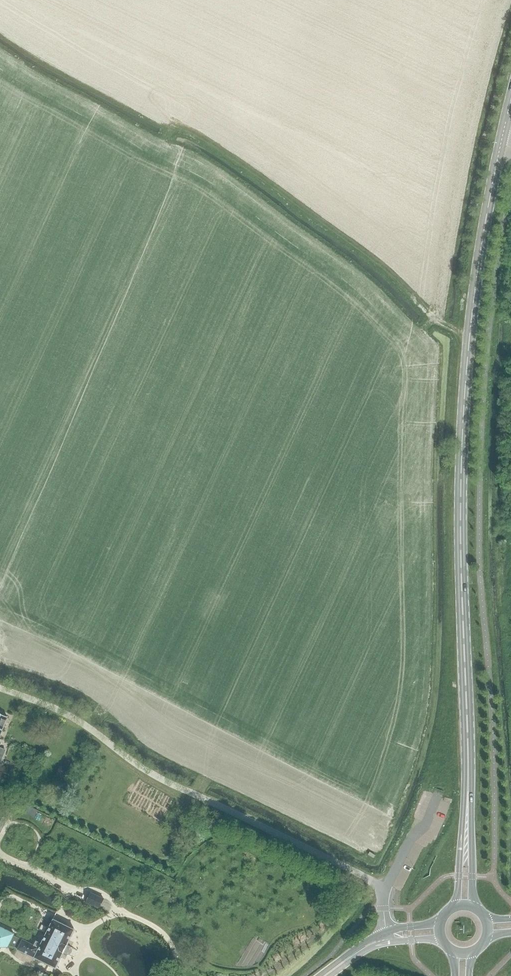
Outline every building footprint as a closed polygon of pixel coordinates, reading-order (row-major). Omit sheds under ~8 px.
[(8,817),(0,813),(0,833),(8,817)] [(99,908),(103,898),(91,892),(86,902),(99,908)] [(18,949),(56,968),(75,929),(53,919),(41,943),(36,940),(34,945),(22,939),(22,940),(13,935),(14,934),(0,927),(0,947),(1,947),(8,947),(9,945),(18,949)]
